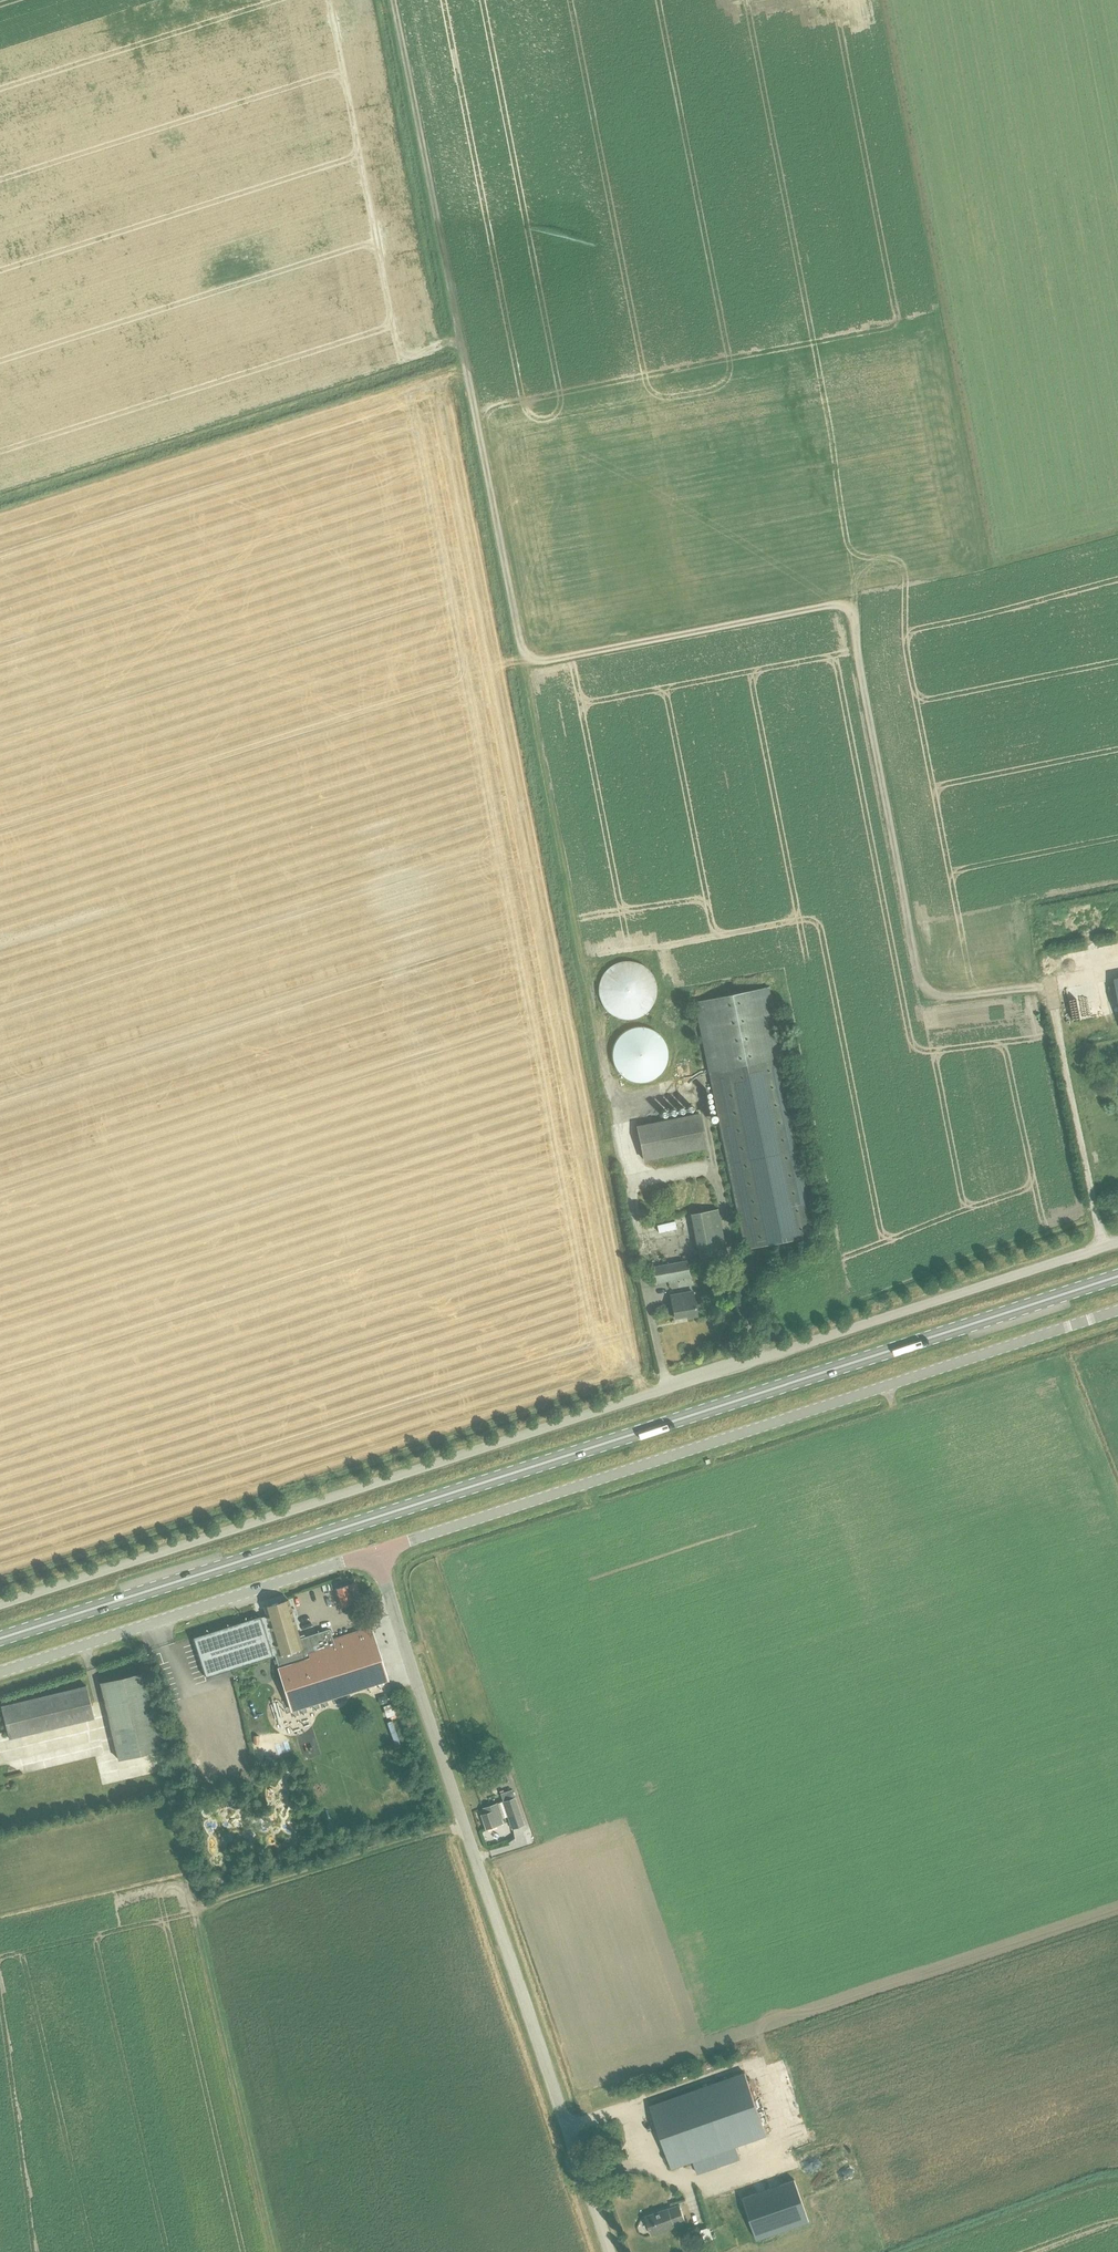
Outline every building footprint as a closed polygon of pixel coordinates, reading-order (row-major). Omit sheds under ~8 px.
[(657,992),(657,990),(657,987),(657,985),(656,982),(655,980),(654,978),(653,976),(652,973),(650,971),(649,970),(647,968),(645,966),(643,965),(640,964),(638,963),(636,962),(633,962),(631,961),(628,961),(626,961),(623,962),(621,962),(618,963),(616,964),(614,965),(612,966),(610,968),(608,970),(606,971),(605,973),(603,976),(602,978),(601,980),(600,982),(600,985),(600,987),(599,990),(600,992),(600,995),(600,997),(601,1000),(602,1002),(603,1004),(605,1006),(606,1008),(608,1010),(610,1012),(612,1014),(614,1015),(616,1016),(618,1017),(621,1018),(623,1018),(626,1019),(628,1019),(631,1019),(633,1018),(636,1018),(638,1017),(640,1016),(643,1015),(645,1014),(647,1012),(649,1010),(650,1008),(652,1006),(653,1004),(654,1002),(655,1000),(656,997),(657,995),(657,992)] [(713,1090),(712,1090),(744,1250),(820,1234),(770,987),(694,1002),(708,1073),(710,1072),(713,1090)] [(668,1055),(668,1053),(668,1050),(667,1048),(667,1046),(666,1044),(665,1042),(664,1040),(663,1039),(662,1037),(660,1035),(659,1034),(657,1033),(656,1031),(654,1030),(652,1029),(650,1029),(648,1028),(646,1028),(644,1027),(642,1027),(640,1027),(638,1027),(635,1027),(633,1028),(631,1029),(629,1029),(627,1030),(625,1032),(624,1033),(622,1034),(620,1036),(619,1038),(617,1039),(616,1041),(615,1043),(614,1045),(614,1048),(613,1050),(613,1052),(613,1053),(613,1055),(613,1057),(613,1059),(614,1062),(615,1064),(615,1066),(616,1068),(617,1070),(619,1071),(620,1073),(622,1075),(623,1076),(625,1078),(627,1079),(628,1079),(630,1080),(632,1081),(633,1081),(635,1082),(637,1082),(639,1082),(641,1082),(643,1082),(645,1082),(647,1081),(649,1081),(651,1080),(653,1079),(655,1078),(657,1077),(658,1076),(660,1074),(662,1073),(663,1071),(664,1069),(665,1067),(666,1065),(667,1063),(667,1061),(668,1059),(668,1057),(668,1055)] [(699,1113),(638,1126),(645,1160),(706,1148),(699,1113)] [(718,1209),(691,1214),(700,1258),(727,1253),(718,1209)] [(688,1261),(652,1267),(655,1283),(691,1277),(688,1261)] [(688,1315),(688,1317),(697,1315),(696,1309),(704,1308),(702,1298),(695,1300),(693,1291),(671,1295),(675,1317),(688,1315)] [(362,1603),(356,1582),(336,1589),(341,1606),(353,1603),(354,1606),(362,1603)] [(268,1612),(194,1636),(207,1678),(274,1656),(274,1655),(277,1654),(281,1668),(279,1668),(283,1679),(282,1679),(285,1688),(286,1688),(293,1710),(387,1680),(382,1663),(379,1655),(377,1648),(374,1649),(371,1641),(374,1640),(371,1628),(335,1639),(331,1627),(300,1637),(287,1600),(266,1607),(268,1612)] [(144,1674),(101,1684),(119,1759),(162,1749),(144,1674)] [(87,1686),(2,1706),(10,1739),(95,1718),(87,1686)] [(270,1703),(278,1728),(290,1725),(283,1699),(270,1703)] [(403,1742),(395,1707),(388,1708),(396,1744),(403,1742)] [(485,1814),(482,1815),(487,1829),(503,1823),(501,1818),(508,1816),(513,1829),(524,1825),(515,1798),(504,1801),(483,1808),(485,1814)] [(515,1838),(515,1835),(507,1840),(510,1844),(516,1840),(515,1838)] [(767,2135),(745,2073),(650,2106),(672,2169),(677,2167),(693,2161),(698,2174),(703,2172),(740,2159),(736,2146),(767,2135)] [(795,2180),(742,2198),(749,2217),(757,2240),(810,2221),(802,2199),(795,2180)] [(669,2208),(646,2217),(652,2234),(676,2226),(675,2226),(686,2222),(680,2205),(669,2209),(669,2208)] [(699,2243),(713,2239),(709,2227),(696,2231),(699,2243)]
